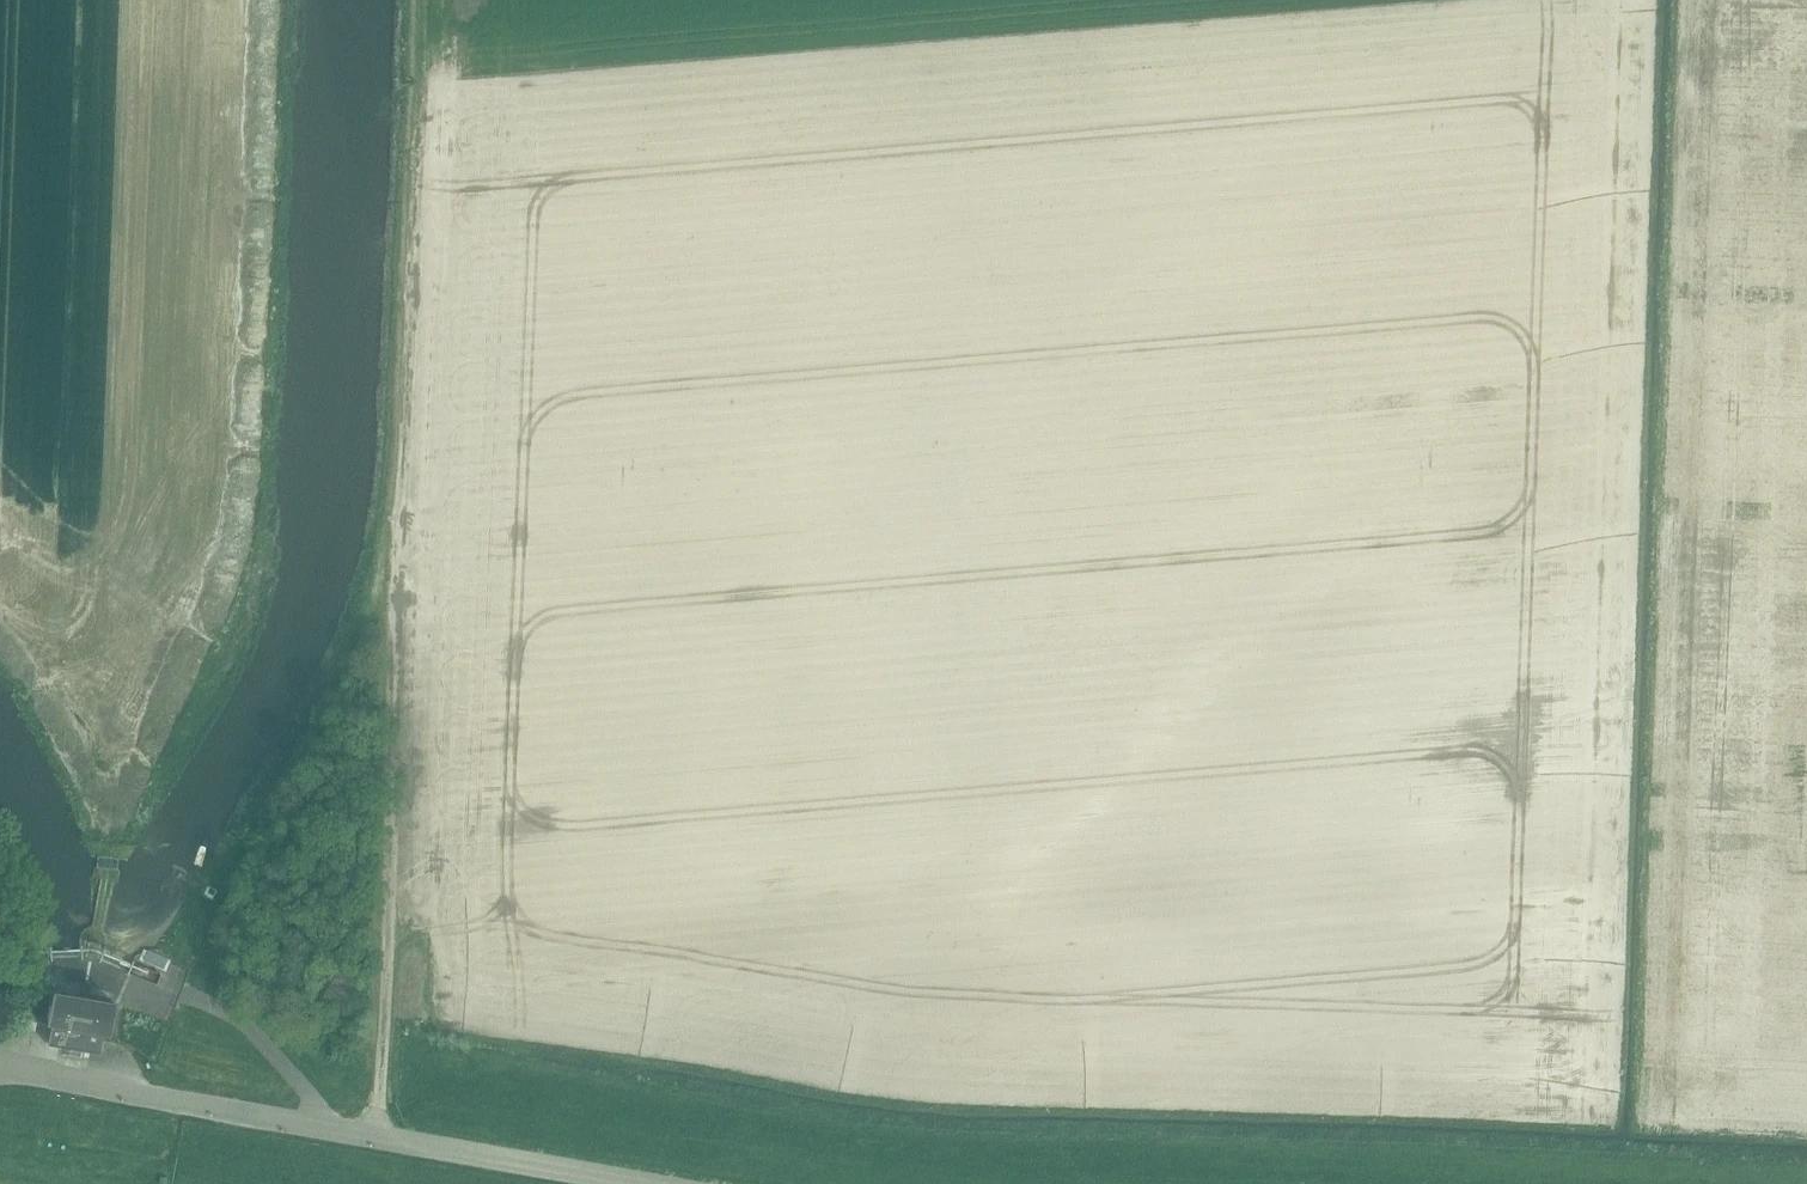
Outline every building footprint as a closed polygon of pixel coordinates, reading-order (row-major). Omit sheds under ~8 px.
[(99,1035),(108,1036),(114,1002),(51,992),(46,1025),(51,1026),(47,1046),(96,1054),(99,1035)]
